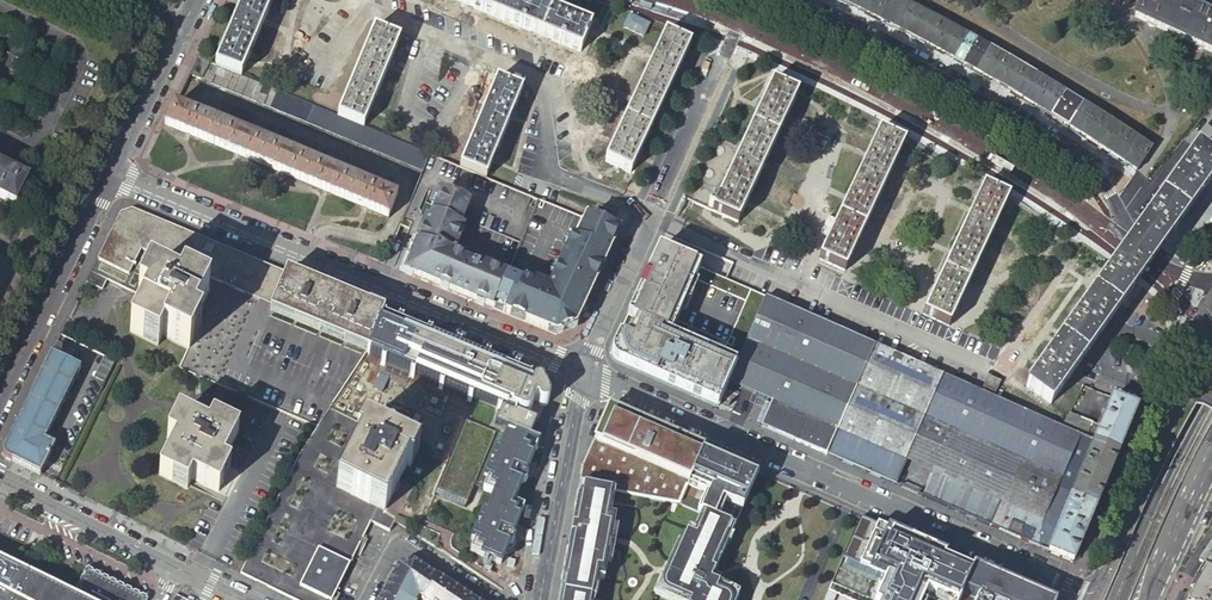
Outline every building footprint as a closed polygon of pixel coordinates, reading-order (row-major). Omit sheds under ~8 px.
[(215,67),(241,77),(273,0),(243,0),(243,1),(241,0),(238,0),(236,7),(239,9),(225,44),(221,42),(218,50),(221,52),(215,67)] [(492,15),(579,52),(590,26),(574,19),(576,16),(568,12),(566,16),(535,3),(537,0),(528,0),(527,0),(457,0),(492,15)] [(917,8),(901,0),(839,0),(840,1),(866,14),(885,23),(904,33),(917,8)] [(1139,3),(1133,17),(1211,54),(1211,18),(1173,0),(1141,0),(1139,3)] [(931,46),(953,58),(966,33),(917,8),(904,33),(931,46)] [(628,17),(622,29),(642,38),(648,26),(628,17)] [(337,117),(363,128),(369,112),(373,114),(376,107),(372,105),(387,70),(391,72),(394,65),(390,63),(399,40),(374,30),(337,117)] [(664,33),(604,163),(629,175),(636,160),(640,162),(644,154),(640,152),(656,117),(660,119),(664,111),(660,109),(676,74),(680,76),(683,69),(679,67),(689,45),(664,33)] [(953,58),(964,64),(977,39),(966,33),(953,58)] [(964,64),(982,73),(995,48),(977,39),(964,64)] [(985,75),(1023,96),(1037,71),(995,48),(982,73),(985,75)] [(215,67),(196,59),(189,75),(232,93),(308,124),(350,142),(424,173),(431,156),(406,145),(363,128),(337,117),(299,101),(241,77),(215,67)] [(1030,100),(1053,112),(1067,87),(1037,71),(1023,96),(1030,100)] [(460,168),(485,178),(491,164),(495,165),(498,158),(494,156),(510,120),(514,122),(517,115),(513,113),(522,91),(496,80),(460,168)] [(711,212),(736,224),(796,95),(771,83),(761,105),(757,103),(753,110),(757,112),(740,148),(737,146),(733,154),(737,156),(721,190),(717,189),(713,196),(717,198),(714,204),(710,202),(707,209),(711,211),(711,212)] [(1065,118),(1070,122),(1084,97),(1067,87),(1053,112),(1065,118)] [(1082,128),(1096,103),(1084,97),(1070,122),(1079,126),(1082,128)] [(1123,151),(1137,127),(1096,103),(1082,128),(1102,140),(1119,149),(1123,151)] [(174,105),(164,125),(191,137),(231,153),(239,157),(268,169),(319,190),(323,191),(329,194),(362,208),(368,210),(389,219),(397,198),(323,168),(254,138),(174,105)] [(1123,151),(1141,162),(1145,155),(1149,149),(1155,137),(1137,127),(1123,151)] [(878,132),(817,260),(843,272),(903,144),(878,132)] [(56,168),(61,156),(47,149),(42,161),(56,168)] [(1195,150),(1181,168),(1142,225),(1166,243),(1167,241),(1178,226),(1211,177),(1211,162),(1195,150)] [(29,180),(0,166),(0,198),(16,206),(29,180)] [(982,188),(922,317),(946,328),(1007,200),(982,188)] [(471,205),(443,193),(437,209),(431,222),(427,220),(416,248),(413,255),(407,270),(408,271),(406,275),(407,275),(430,285),(439,289),(452,294),(459,297),(468,301),(476,304),(490,310),(493,311),(493,310),(507,277),(481,267),(479,270),(462,263),(463,259),(456,256),(455,254),(465,229),(461,227),(471,205)] [(192,258),(200,238),(166,223),(131,209),(121,213),(97,260),(128,275),(139,249),(156,257),(161,244),(192,258)] [(592,222),(606,227),(611,216),(597,210),(592,222)] [(492,218),(487,229),(491,231),(496,220),(492,218)] [(575,329),(619,234),(603,227),(589,222),(582,219),(549,290),(509,273),(507,277),(493,310),(556,337),(567,333),(575,329)] [(1166,243),(1142,225),(1142,226),(1128,245),(1112,267),(1116,269),(1123,274),(1128,278),(1133,281),(1136,284),(1153,261),(1166,243)] [(206,278),(220,246),(200,238),(192,258),(187,269),(183,277),(201,287),(206,278)] [(239,254),(220,246),(206,278),(258,300),(272,267),(243,255),(239,254)] [(91,272),(106,280),(137,295),(149,272),(156,257),(139,249),(128,275),(97,260),(94,266),(91,272)] [(668,334),(697,268),(657,250),(613,346),(616,353),(620,365),(638,373),(678,390),(717,408),(728,384),(737,364),(668,334)] [(273,307),(287,274),(272,267),(258,300),(273,307)] [(1116,269),(1112,267),(1025,388),(1049,406),(1068,379),(1136,284),(1133,281),(1128,278),(1123,274),(1116,269)] [(668,334),(737,364),(754,325),(766,299),(725,281),(697,268),(668,334)] [(91,272),(86,282),(101,290),(106,280),(91,272)] [(208,290),(201,287),(183,277),(178,287),(149,272),(137,295),(145,299),(142,306),(129,332),(157,347),(162,337),(187,350),(199,326),(192,322),(208,290)] [(272,310),(369,350),(380,323),(382,318),(384,314),(382,313),(316,286),(287,274),(273,307),(272,310)] [(826,456),(875,347),(766,299),(754,325),(798,344),(771,404),(761,427),(826,456)] [(347,345),(367,353),(369,350),(272,310),(271,313),(347,345)] [(397,324),(382,318),(380,323),(455,354),(527,384),(529,379),(517,374),(513,372),(488,362),(483,360),(459,350),(455,348),(430,338),(426,336),(401,326),(397,324)] [(380,323),(369,350),(368,353),(382,359),(387,361),(411,372),(415,373),(428,379),(440,384),(444,385),(469,396),(473,398),(475,398),(497,408),(502,410),(514,415),(516,412),(516,411),(523,414),(525,414),(529,412),(534,401),(535,401),(536,403),(537,404),(537,405),(538,406),(539,406),(539,407),(540,407),(541,407),(542,407),(543,407),(544,407),(545,407),(545,406),(546,406),(547,405),(547,404),(548,403),(548,402),(548,401),(548,400),(547,399),(547,397),(542,387),(541,385),(540,384),(539,383),(538,383),(537,383),(536,383),(535,383),(534,383),(533,384),(532,385),(531,385),(527,384),(455,354),(380,323)] [(798,344),(754,325),(728,384),(771,404),(798,344)] [(88,362),(93,351),(60,334),(55,345),(88,362)] [(875,347),(826,456),(893,486),(923,420),(942,377),(879,349),(875,347)] [(6,458),(39,474),(54,445),(44,439),(80,366),(51,352),(4,448),(2,451),(5,457),(6,458)] [(114,361),(97,353),(91,363),(109,372),(114,361)] [(1069,498),(1094,509),(1122,450),(1061,425),(1058,428),(1034,417),(991,398),(979,393),(958,384),(942,377),(923,420),(947,431),(918,497),(989,528),(1013,473),(1069,498)] [(979,393),(991,398),(997,384),(985,378),(979,393)] [(1061,425),(1122,450),(1141,405),(1113,394),(1100,424),(1072,412),(1061,425)] [(536,420),(516,412),(514,415),(502,410),(497,408),(475,398),(466,419),(464,418),(463,419),(464,420),(434,493),(465,506),(469,496),(471,497),(475,486),(482,489),(482,488),(506,430),(536,443),(537,441),(538,441),(539,440),(529,436),(536,420)] [(233,570),(264,586),(293,599),(327,599),(300,587),(319,550),(350,565),(371,521),(377,511),(378,508),(337,488),(358,443),(355,441),(363,425),(418,453),(419,451),(331,408),(318,426),(305,445),(233,570)] [(610,408),(579,487),(591,489),(614,494),(678,505),(684,492),(684,491),(702,450),(610,408)] [(177,414),(166,437),(175,441),(158,475),(186,489),(191,479),(213,490),(217,492),(229,468),(222,464),(238,432),(212,419),(207,429),(177,414)] [(411,467),(418,453),(363,425),(355,441),(358,443),(337,488),(378,508),(384,512),(407,465),(411,467)] [(482,488),(494,493),(513,500),(521,480),(523,481),(524,480),(525,479),(527,474),(527,473),(526,472),(525,471),(536,443),(506,430),(482,488)] [(739,516),(757,474),(747,470),(723,459),(702,450),(684,491),(710,503),(739,516)] [(1072,563),(1084,532),(1059,521),(1069,498),(1013,473),(989,528),(1039,550),(1072,563)] [(579,487),(577,498),(559,595),(571,597),(589,599),(595,599),(598,581),(604,582),(604,578),(611,543),(611,541),(613,533),(613,530),(615,519),(610,518),(614,494),(591,489),(579,487)] [(513,500),(494,493),(470,549),(501,562),(509,543),(510,543),(511,543),(512,543),(513,542),(515,537),(515,536),(515,535),(514,534),(513,534),(525,505),(513,500)] [(1084,532),(1094,509),(1069,498),(1059,521),(1084,532)] [(390,531),(395,520),(377,511),(371,521),(390,531)] [(734,595),(721,588),(709,584),(712,577),(714,573),(720,558),(716,557),(729,527),(727,526),(705,516),(698,531),(697,534),(688,530),(673,563),(671,568),(669,573),(660,593),(660,594),(672,599),(674,599),(732,599),(734,595)] [(916,574),(917,571),(927,549),(928,546),(881,525),(880,527),(870,522),(868,525),(857,518),(849,535),(842,557),(828,589),(852,599),(907,599),(916,574)] [(1211,541),(1209,545),(1204,551),(1201,556),(1198,560),(1205,565),(1211,569),(1211,541)] [(961,594),(972,569),(958,563),(927,549),(917,571),(916,574),(923,577),(929,580),(957,592),(961,594)] [(327,599),(332,599),(335,594),(350,565),(319,550),(300,587),(327,599)] [(146,599),(87,569),(73,596),(0,560),(0,599),(145,599),(146,599)] [(415,598),(419,596),(422,598),(420,599),(473,599),(413,561),(399,566),(382,599),(414,599),(415,598)] [(1205,565),(1197,578),(1191,588),(1187,595),(1179,594),(1177,597),(1176,599),(1211,599),(1211,569),(1205,565)] [(972,569),(961,594),(958,599),(1042,599),(972,569)]
